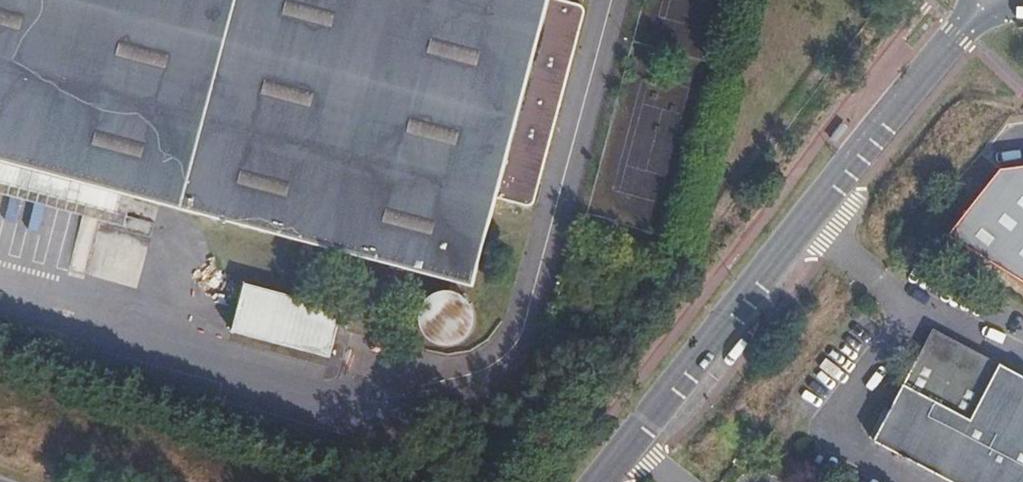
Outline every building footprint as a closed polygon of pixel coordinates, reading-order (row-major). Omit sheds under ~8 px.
[(588,7),(563,0),(0,0),(0,162),(473,288),(497,199),(534,209),(588,7)] [(1002,169),(949,236),(1022,282),(1022,167),(1002,169)] [(250,282),(237,334),(334,359),(347,306),(250,282)] [(874,442),(950,481),(1022,481),(1022,377),(933,330),(874,442)]
